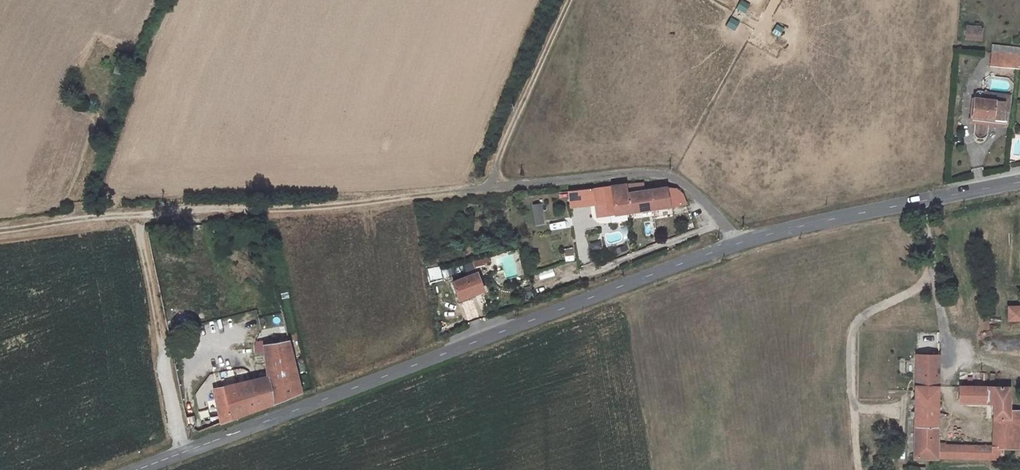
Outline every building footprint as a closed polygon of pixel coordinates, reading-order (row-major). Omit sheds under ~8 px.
[(980,40),(981,27),(966,27),(965,39),(980,40)] [(1017,67),(1019,49),(990,46),(988,64),(1017,67)] [(972,116),(972,117),(1003,120),(1003,119),(1005,100),(984,98),(984,93),(983,92),(982,90),(978,90),(975,92),(972,116)] [(986,90),(983,92),(984,93),(984,98),(1005,100),(1009,101),(1010,94),(987,92),(986,90)] [(970,122),(972,122),(1003,125),(1005,125),(1006,123),(1006,122),(1005,120),(1003,119),(1003,120),(972,117),(972,116),(970,117),(969,118),(969,119),(969,120),(969,121),(970,122)] [(643,183),(626,184),(629,212),(652,208),(650,190),(648,190),(648,187),(644,188),(643,183)] [(626,184),(568,191),(569,206),(595,204),(600,203),(602,216),(610,214),(615,214),(626,212),(629,212),(626,184)] [(650,190),(652,208),(669,206),(685,203),(681,194),(676,189),(666,187),(650,190)] [(544,223),(541,203),(533,204),(536,224),(544,223)] [(615,214),(610,214),(611,222),(627,219),(626,212),(615,214)] [(488,256),(472,260),(474,266),(490,262),(488,256)] [(554,273),(551,266),(537,271),(540,278),(554,273)] [(437,267),(426,269),(429,283),(440,279),(437,267)] [(484,290),(477,272),(452,282),(459,300),(484,290)] [(1008,306),(1008,320),(1019,320),(1019,306),(1008,306)] [(268,376),(213,389),(221,423),(271,404),(301,392),(289,340),(264,344),(268,376)] [(939,355),(916,354),(916,385),(938,386),(939,355)] [(938,386),(916,385),(915,399),(915,404),(915,411),(915,416),(915,426),(937,426),(938,386)] [(960,386),(960,402),(989,402),(989,396),(994,396),(993,402),(993,418),(1010,418),(1019,419),(1019,410),(1010,410),(1009,387),(960,386)] [(993,418),(992,446),(1003,446),(1003,447),(1019,448),(1019,419),(1010,418),(993,418)] [(937,426),(915,426),(914,457),(937,457),(937,444),(937,426)] [(992,446),(937,444),(937,457),(1003,459),(1003,447),(1003,446),(992,446)]
